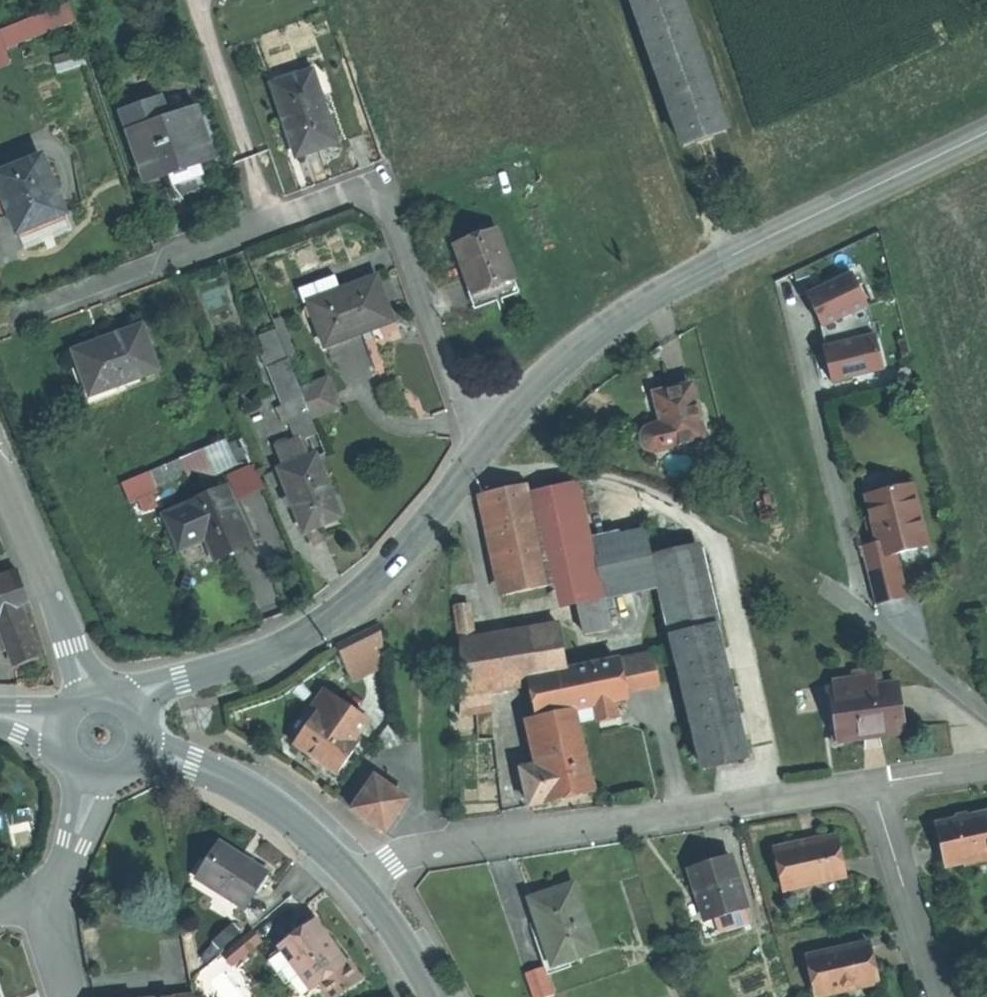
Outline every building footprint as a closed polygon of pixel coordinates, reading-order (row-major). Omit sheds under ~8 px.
[(683,146),(731,129),(685,0),(631,0),(683,146)] [(71,2),(0,30),(0,32),(5,45),(77,16),(71,2)] [(12,62),(5,45),(0,32),(0,67),(12,62)] [(312,71),(272,85),(297,158),(318,150),(337,144),(312,71)] [(131,132),(169,119),(164,104),(143,112),(141,107),(125,113),(131,132)] [(196,109),(169,119),(131,132),(148,179),(169,172),(200,161),(213,156),(196,109)] [(66,211),(44,156),(0,173),(0,185),(7,204),(18,231),(66,211)] [(204,174),(200,161),(169,172),(174,185),(191,179),(204,174)] [(73,228),(66,211),(18,231),(25,247),(73,228)] [(475,290),(516,275),(498,228),(457,243),(468,272),(475,290)] [(340,291),(334,275),(298,289),(304,304),(309,302),(340,291)] [(521,289),(516,275),(475,290),(481,304),(521,289)] [(808,297),(823,329),(868,307),(853,276),(808,297)] [(363,332),(360,323),(382,315),(390,312),(376,277),(340,291),(309,302),(326,346),(344,339),(363,332)] [(823,329),(827,350),(876,338),(868,307),(823,329)] [(360,323),(363,332),(385,323),(382,315),(360,323)] [(112,338),(79,350),(83,362),(81,362),(92,394),(129,381),(128,378),(159,367),(145,326),(112,338)] [(289,360),(278,330),(263,336),(274,366),(289,360)] [(827,350),(825,351),(833,384),(884,371),(876,338),(827,350)] [(289,360),(274,366),(272,366),(287,402),(304,396),(301,389),(289,360)] [(330,378),(301,389),(304,396),(307,403),(335,392),(330,378)] [(655,452),(704,440),(692,386),(672,390),(657,394),(662,423),(650,426),(645,431),(642,440),(646,448),(655,452)] [(307,403),(313,419),(341,408),(335,392),(307,403)] [(305,438),(318,433),(313,419),(307,403),(304,396),(287,402),(285,403),(300,440),(278,449),(286,468),(313,458),(305,438)] [(319,455),(313,458),(286,468),(281,470),(306,533),(324,526),(344,518),(319,455)] [(184,456),(146,472),(151,486),(190,470),(184,456)] [(236,497),(266,489),(259,462),(229,471),(236,497)] [(530,487),(484,498),(507,606),(554,595),(575,597),(578,607),(580,607),(604,601),(579,484),(532,496),(530,487)] [(914,492),(912,485),(896,489),(898,496),(914,492)] [(229,487),(166,515),(181,550),(208,538),(217,558),(236,549),(253,542),(229,487)] [(879,544),(862,549),(876,606),(906,598),(896,556),(910,552),(928,548),(914,492),(898,496),(896,489),(867,496),(879,544)] [(664,583),(671,581),(665,553),(657,554),(664,583)] [(20,608),(29,605),(23,587),(18,573),(15,574),(0,580),(0,616),(20,608)] [(672,639),(716,629),(703,574),(671,581),(664,583),(659,584),(672,639)] [(604,601),(580,607),(587,637),(611,632),(604,601)] [(23,617),(32,614),(29,605),(20,608),(23,615),(23,617)] [(0,616),(0,623),(23,615),(20,608),(0,616)] [(462,641),(487,638),(484,613),(461,615),(462,641)] [(23,617),(23,615),(0,623),(0,631),(13,668),(26,663),(38,659),(23,617)] [(540,677),(568,669),(570,669),(560,627),(532,632),(540,677)] [(383,663),(381,628),(337,649),(350,678),(383,663)] [(746,760),(716,629),(672,639),(702,770),(746,760)] [(529,680),(540,677),(532,632),(487,638),(462,641),(462,690),(463,690),(463,715),(496,711),(490,686),(529,680)] [(659,685),(653,655),(619,662),(625,692),(659,685)] [(627,699),(625,692),(619,662),(571,673),(579,710),(597,706),(614,702),(627,699)] [(529,680),(539,719),(576,711),(579,710),(571,673),(570,669),(568,669),(540,677),(529,680)] [(854,681),(856,690),(876,687),(873,669),(850,673),(852,682),(854,681)] [(830,693),(828,693),(837,744),(870,738),(899,733),(891,684),(876,687),(856,690),(854,681),(852,682),(829,685),(830,693)] [(311,709),(316,713),(355,740),(367,723),(323,692),(311,709)] [(597,706),(600,718),(601,723),(609,721),(617,720),(614,702),(597,706)] [(579,710),(582,722),(600,718),(597,706),(579,710)] [(292,735),(298,739),(316,713),(311,709),(292,735)] [(585,749),(576,711),(539,719),(548,757),(585,749)] [(316,713),(298,739),(293,745),(306,754),(322,766),(336,776),(359,743),(355,740),(316,713)] [(595,792),(585,749),(548,757),(550,765),(523,771),(532,807),(563,799),(595,792)] [(322,766),(306,754),(303,758),(311,764),(319,770),(322,766)] [(374,777),(350,810),(368,822),(383,833),(406,801),(374,777)] [(986,853),(986,813),(935,825),(940,847),(944,868),(966,863),(965,858),(986,853)] [(791,844),(771,849),(782,892),(842,878),(832,839),(807,845),(792,848),(791,844)] [(242,860),(221,846),(197,881),(239,910),(264,876),(242,860)] [(965,858),(966,863),(966,865),(986,861),(986,853),(965,858)] [(690,875),(706,925),(715,922),(745,913),(747,912),(731,862),(710,869),(690,875)] [(533,900),(544,935),(553,965),(573,958),(595,951),(574,887),(552,894),(533,900)] [(715,922),(720,939),(750,930),(745,913),(715,922)] [(311,990),(320,983),(346,964),(345,963),(330,943),(314,922),(280,947),(283,951),(300,975),(311,990)] [(715,922),(706,925),(705,925),(710,942),(720,939),(715,922)] [(233,965),(261,941),(251,930),(223,954),(233,965)] [(547,976),(548,976),(576,967),(573,958),(553,965),(544,935),(534,938),(544,968),(547,976)] [(806,958),(815,996),(816,996),(876,983),(871,962),(867,943),(806,958)] [(286,985),(300,975),(283,951),(269,962),(286,985)] [(320,983),(331,996),(337,996),(360,979),(347,961),(345,963),(346,964),(320,983)] [(525,974),(532,996),(549,996),(554,995),(548,976),(547,976),(544,968),(525,974)]
